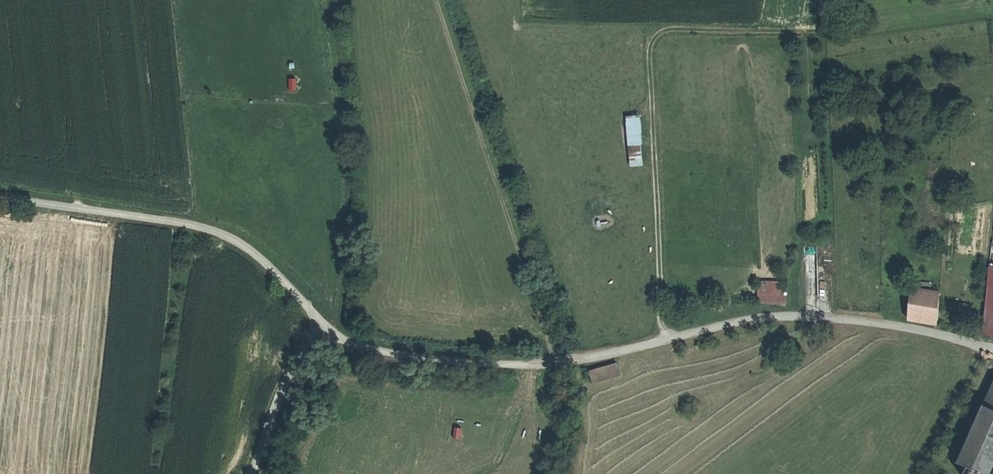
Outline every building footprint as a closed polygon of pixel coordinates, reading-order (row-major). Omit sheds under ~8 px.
[(632,166),(647,164),(643,114),(628,116),(632,166)] [(832,246),(804,246),(806,304),(833,306),(832,246)] [(987,285),(983,330),(992,333),(992,285),(987,285)] [(941,294),(913,289),(909,315),(939,321),(939,311),(941,294)] [(782,294),(767,293),(767,303),(781,304),(782,294)] [(593,368),(594,380),(622,375),(620,363),(593,368)] [(969,442),(977,446),(988,451),(992,453),(992,388),(969,442)] [(988,451),(977,446),(972,457),(983,462),(988,451)]
